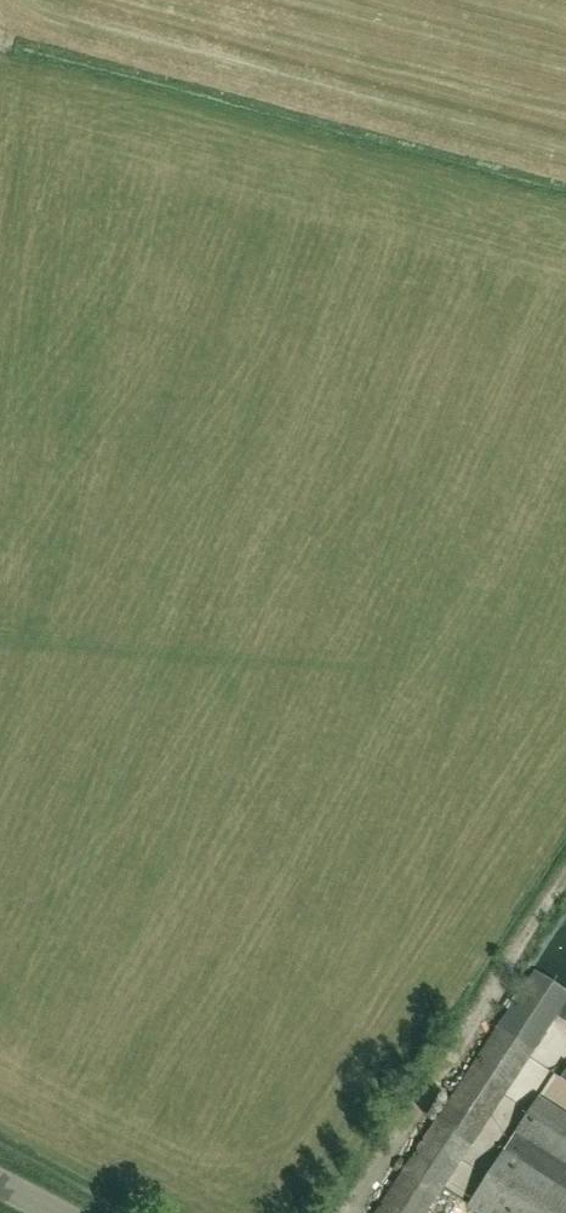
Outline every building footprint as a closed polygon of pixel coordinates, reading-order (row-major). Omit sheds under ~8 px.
[(473,1143),(558,1017),(565,1022),(565,990),(535,970),(499,1024),(448,1104),(437,1119),(409,1162),(401,1158),(393,1171),(401,1175),(377,1212),(427,1212),(473,1143)] [(538,1097),(515,1134),(468,1207),(478,1212),(565,1212),(565,1115),(538,1097)]
